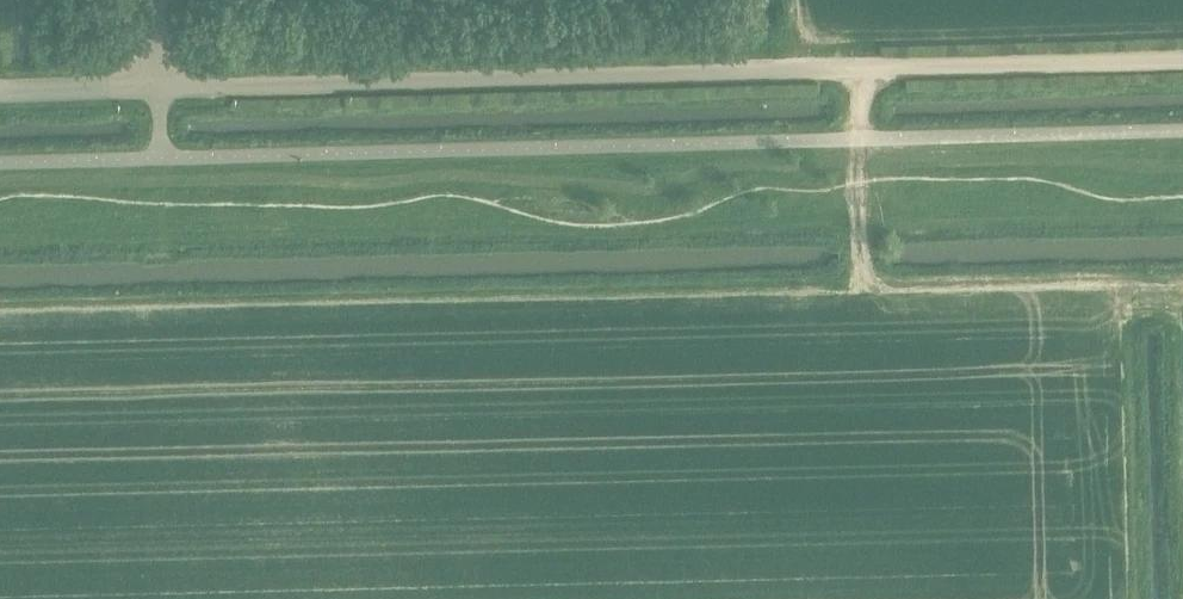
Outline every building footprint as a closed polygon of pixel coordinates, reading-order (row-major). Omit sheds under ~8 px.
[(121,23),(107,24),(107,35),(122,34),(121,23)]
